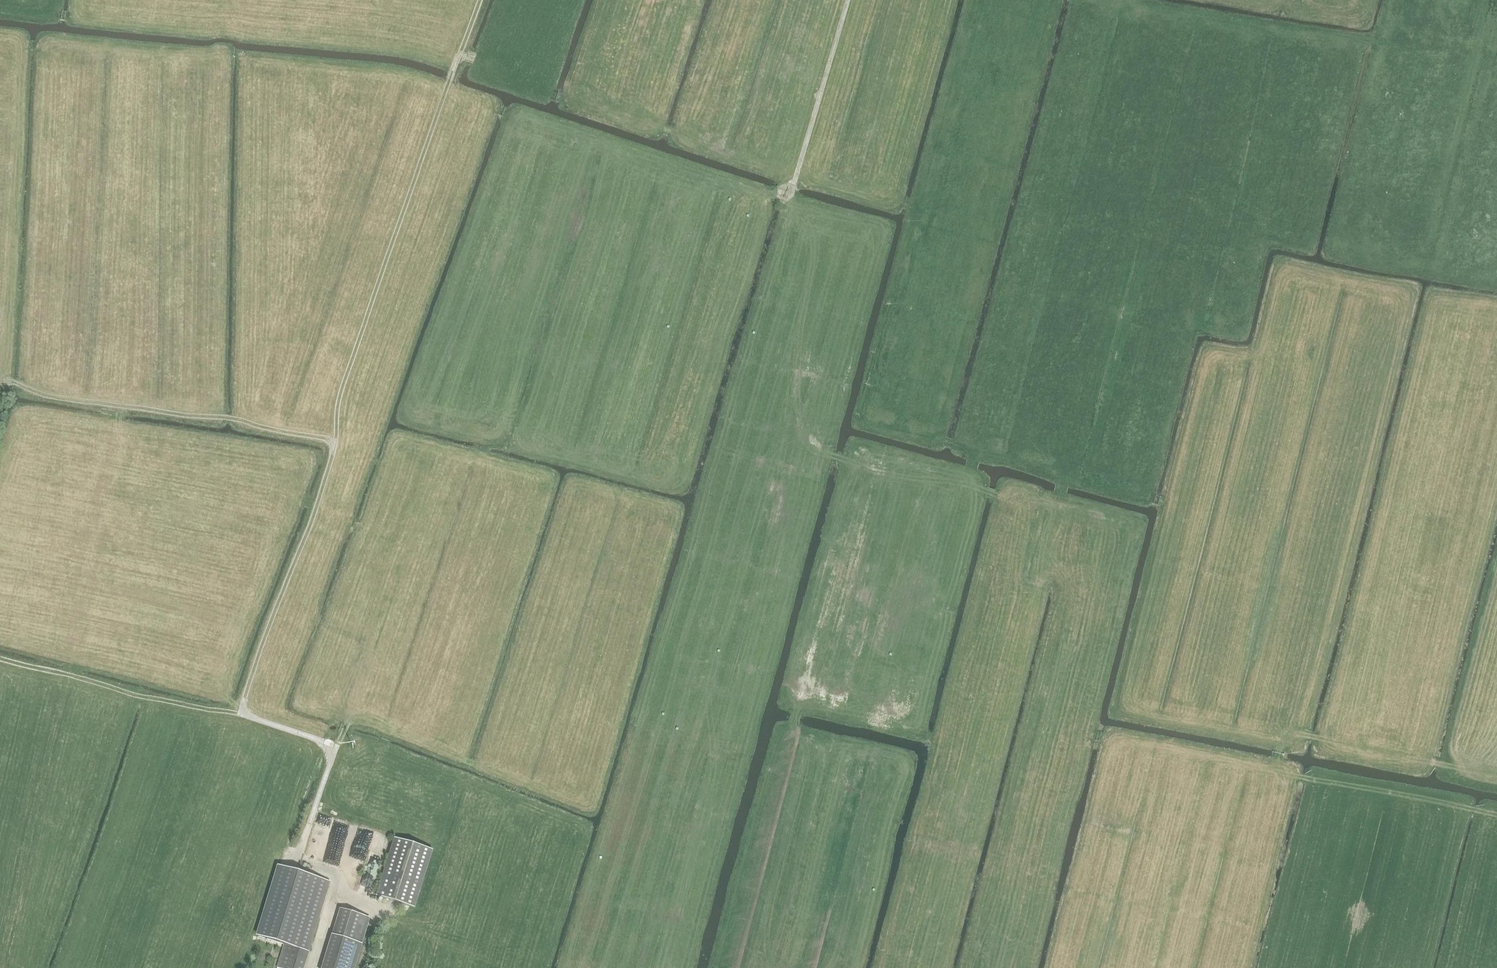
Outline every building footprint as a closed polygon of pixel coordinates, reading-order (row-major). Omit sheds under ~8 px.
[(394,838),(376,896),(404,905),(402,910),(408,912),(410,907),(415,908),(433,851),(394,838)] [(259,936),(284,944),(277,967),(304,967),(330,882),(280,866),(259,936)] [(322,967),(356,967),(363,945),(332,935),(322,967)]
